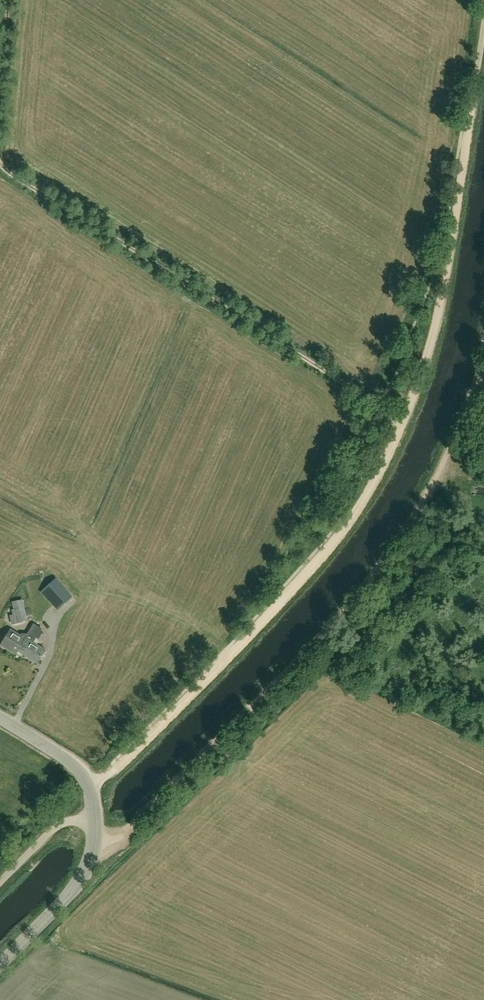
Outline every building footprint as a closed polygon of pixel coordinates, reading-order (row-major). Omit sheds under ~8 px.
[(57,609),(72,596),(56,578),(41,592),(57,609)] [(15,623),(26,621),(22,600),(11,602),(15,623)] [(45,635),(40,632),(41,629),(33,623),(26,634),(21,634),(20,635),(10,629),(1,645),(3,647),(4,645),(13,650),(14,648),(18,651),(38,663),(46,650),(37,644),(40,639),(41,640),(45,635)]
